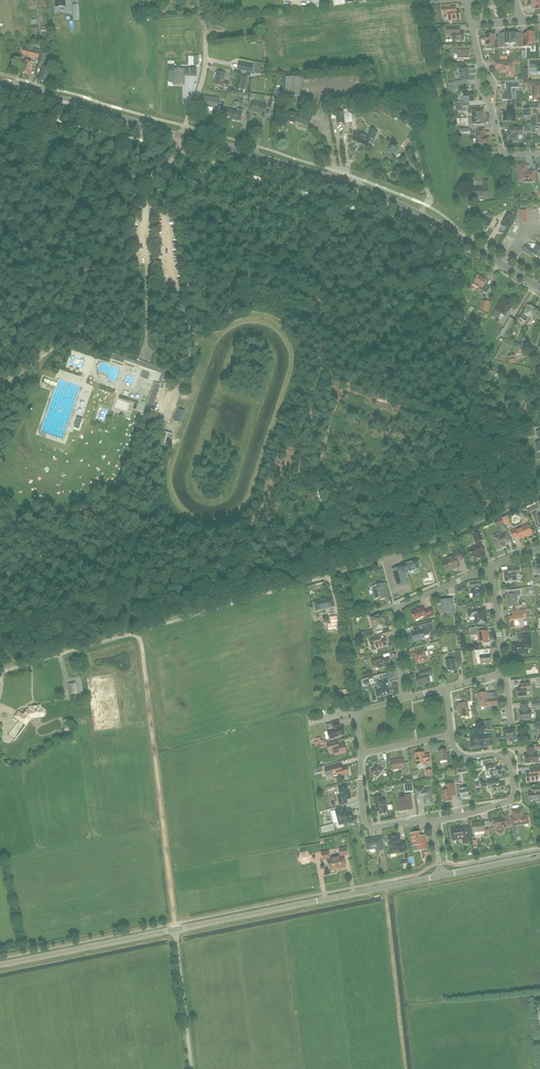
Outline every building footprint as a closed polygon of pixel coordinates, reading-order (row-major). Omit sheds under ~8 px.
[(539,7),(539,4),(539,0),(525,0),(526,3),(532,1),(534,9),(539,7)] [(167,14),(166,8),(166,4),(159,5),(155,5),(155,3),(154,3),(155,15),(163,14),(167,14)] [(460,19),(459,10),(451,11),(451,7),(442,8),(443,15),(448,14),(448,20),(460,19)] [(453,38),(453,41),(464,41),(464,32),(459,32),(458,31),(458,27),(447,28),(447,35),(451,35),(451,37),(452,38),(453,38)] [(526,34),(522,34),(523,46),(535,46),(534,32),(526,32),(526,34)] [(510,33),(499,33),(500,48),(507,48),(507,44),(511,44),(510,33)] [(515,44),(515,47),(522,47),(521,33),(510,33),(511,44),(515,44)] [(486,48),(498,48),(498,41),(494,41),(494,34),(486,34),(486,48)] [(458,54),(458,61),(464,60),(463,59),(469,59),(469,46),(453,47),(453,54),(458,54)] [(19,54),(21,54),(37,58),(39,51),(22,47),(22,48),(21,47),(19,54)] [(41,53),(39,57),(37,64),(43,66),(45,59),(46,55),(41,53)] [(33,62),(28,61),(25,73),(29,74),(30,69),(31,70),(33,62)] [(513,61),(499,62),(499,66),(500,66),(500,72),(506,72),(507,75),(511,75),(513,75),(513,71),(514,71),(513,61)] [(536,68),(537,72),(538,72),(538,74),(539,75),(539,62),(530,62),(530,68),(536,68)] [(252,66),(239,63),(238,69),(251,72),(252,66)] [(51,68),(47,67),(42,66),(38,79),(45,81),(47,76),(48,77),(51,68)] [(182,75),(189,75),(189,68),(174,68),(174,72),(169,72),(169,82),(174,82),(174,85),(182,85),(182,76),(182,75)] [(456,81),(457,84),(463,84),(463,80),(469,80),(468,68),(459,69),(460,81),(456,81)] [(229,82),(223,81),(225,73),(217,72),(215,84),(228,87),(229,82)] [(242,75),(239,89),(245,90),(248,77),(242,75)] [(299,96),(300,78),(285,77),(285,95),(299,96)] [(503,94),(502,94),(502,100),(512,100),(511,88),(519,88),(519,82),(505,82),(506,91),(503,91),(503,94)] [(474,92),(463,93),(464,101),(454,102),(454,107),(467,106),(467,101),(474,101),(474,92)] [(217,108),(219,98),(204,95),(202,106),(217,108)] [(264,114),(266,106),(253,102),(250,110),(264,114)] [(336,111),(338,124),(345,123),(345,122),(352,121),(351,109),(344,110),(343,106),(335,107),(336,111)] [(503,113),(503,120),(511,120),(511,121),(516,121),(515,112),(514,112),(514,106),(507,106),(507,113),(503,113)] [(476,107),(468,107),(468,114),(472,114),(473,117),(484,117),(484,110),(476,111),(476,107)] [(245,110),(242,110),(236,109),(236,112),(233,112),(233,110),(226,109),(225,116),(230,117),(230,116),(232,116),(231,120),(240,122),(241,115),(244,115),(245,110)] [(309,125),(311,117),(297,113),(297,114),(289,112),(286,121),(294,123),(295,120),(298,121),(298,122),(309,125)] [(470,124),(470,127),(478,127),(478,124),(484,124),(484,117),(473,117),(473,124),(470,124)] [(489,144),(489,137),(484,137),(484,128),(477,128),(477,144),(489,144)] [(508,140),(513,139),(513,141),(517,141),(517,139),(518,139),(518,135),(519,135),(522,134),(522,128),(515,128),(515,132),(508,132),(508,140)] [(368,146),(371,147),(372,146),(373,143),(373,142),(370,141),(371,138),(374,139),(376,134),(370,131),(368,136),(356,132),(353,140),(368,146)] [(519,179),(523,179),(523,181),(534,181),(534,171),(529,171),(529,172),(526,172),(526,164),(518,165),(519,179)] [(488,197),(488,187),(488,180),(483,180),(483,187),(473,187),(473,196),(488,197)] [(539,207),(539,203),(517,205),(518,221),(539,219),(539,222),(539,207)] [(505,217),(501,225),(507,228),(511,220),(513,216),(507,213),(505,217)] [(490,224),(493,219),(485,214),(482,219),(483,219),(479,226),(486,231),(491,224),(490,224)] [(537,246),(533,243),(530,247),(527,245),(523,251),(531,256),(532,253),(539,258),(539,256),(539,247),(537,245),(537,246)] [(473,284),(479,288),(487,294),(491,287),(486,283),(487,280),(478,274),(475,280),(473,284)] [(515,304),(520,301),(519,298),(517,299),(515,295),(511,297),(515,304)] [(498,312),(499,311),(505,315),(507,312),(511,306),(513,303),(510,301),(509,300),(508,299),(506,299),(503,297),(496,309),(495,310),(491,309),(489,319),(493,320),(493,321),(498,322),(500,313),(498,312)] [(489,312),(491,302),(481,300),(479,310),(489,312)] [(520,318),(526,322),(534,308),(528,304),(520,318)] [(526,322),(529,323),(532,318),(535,320),(539,313),(539,311),(534,308),(526,322)] [(506,338),(515,320),(510,317),(504,329),(503,328),(499,335),(506,338)] [(528,346),(529,343),(521,338),(519,341),(528,346)] [(526,349),(528,346),(519,341),(517,344),(526,349)] [(528,351),(524,349),(519,345),(517,348),(526,354),(528,351)] [(509,359),(508,359),(509,364),(511,363),(511,364),(515,363),(515,362),(514,357),(515,356),(514,353),(507,355),(509,359)] [(154,404),(159,390),(160,388),(163,389),(165,384),(161,383),(161,385),(154,382),(153,386),(149,400),(152,401),(150,408),(153,409),(154,404)] [(178,409),(174,421),(181,424),(185,412),(178,409)] [(78,418),(76,423),(74,428),(79,430),(82,420),(78,418)] [(528,429),(529,433),(525,434),(526,437),(535,435),(533,428),(528,429)] [(164,433),(163,440),(173,442),(174,436),(164,433)] [(530,513),(539,509),(538,504),(529,508),(530,513)] [(533,534),(530,527),(526,528),(525,526),(524,526),(521,527),(521,528),(516,530),(515,529),(510,531),(513,538),(518,536),(519,539),(527,535),(527,536),(533,534)] [(469,537),(473,535),(476,542),(477,542),(478,545),(468,550),(471,557),(474,556),(474,555),(477,554),(478,558),(485,555),(482,548),(483,547),(481,544),(479,541),(483,540),(479,532),(482,531),(480,527),(468,533),(469,537)] [(504,543),(509,541),(506,534),(501,536),(501,535),(493,538),(498,549),(505,545),(504,543)] [(453,553),(454,555),(442,561),(446,571),(455,567),(455,569),(460,567),(458,562),(463,560),(459,550),(453,553)] [(417,561),(417,560),(404,563),(405,565),(392,569),(398,587),(408,584),(405,574),(408,573),(407,570),(419,567),(419,566),(421,565),(420,560),(417,561)] [(512,582),(514,580),(517,580),(516,576),(517,576),(518,575),(518,572),(520,572),(519,567),(510,568),(510,571),(509,572),(505,573),(506,581),(508,581),(510,583),(512,582)] [(378,588),(372,589),(369,590),(370,594),(373,593),(375,599),(380,598),(381,599),(390,597),(385,582),(377,584),(378,588)] [(478,586),(477,583),(470,584),(471,593),(472,593),(473,593),(473,597),(484,596),(483,587),(478,587),(478,586)] [(519,600),(518,596),(522,596),(521,589),(513,590),(514,594),(507,595),(508,607),(517,606),(517,601),(518,601),(519,600)] [(317,607),(334,601),(332,594),(326,596),(326,594),(314,598),(317,607)] [(442,601),(443,612),(448,611),(449,615),(454,615),(453,599),(442,601)] [(477,624),(486,623),(487,622),(485,609),(484,609),(477,609),(477,605),(466,606),(467,613),(469,612),(469,616),(476,616),(476,623),(477,624)] [(411,611),(415,620),(426,615),(427,618),(434,615),(431,608),(424,611),(422,607),(411,611)] [(521,627),(524,626),(523,618),(526,618),(526,610),(517,611),(518,616),(517,616),(510,617),(511,626),(512,628),(514,627),(515,626),(520,625),(521,627)] [(383,613),(371,617),(375,630),(387,627),(383,613)] [(329,630),(339,629),(337,616),(330,617),(331,623),(328,624),(329,630)] [(414,641),(418,640),(420,641),(422,639),(425,638),(424,636),(425,635),(426,635),(429,634),(430,631),(433,631),(434,629),(432,622),(418,626),(419,630),(411,632),(414,641)] [(488,630),(478,632),(478,627),(470,628),(471,636),(477,635),(479,637),(479,642),(483,641),(483,642),(488,642),(487,635),(488,635),(488,630)] [(374,635),(373,630),(361,633),(363,638),(374,635)] [(530,634),(522,635),(522,639),(520,641),(521,642),(519,644),(513,644),(514,654),(527,652),(526,648),(532,648),(530,634)] [(381,639),(380,636),(369,639),(371,646),(376,645),(377,648),(387,645),(385,638),(381,639)] [(415,656),(417,663),(427,660),(425,652),(428,651),(427,645),(419,646),(420,651),(413,652),(414,657),(415,656)] [(483,650),(476,651),(476,658),(480,658),(481,663),(491,662),(491,654),(483,655),(483,650)] [(462,661),(460,651),(455,651),(456,655),(449,656),(450,660),(446,660),(446,666),(447,666),(448,670),(456,669),(455,662),(462,661)] [(371,659),(373,666),(378,665),(379,668),(390,665),(388,658),(383,659),(382,655),(371,659)] [(423,675),(416,676),(419,686),(426,684),(426,683),(430,682),(429,676),(432,675),(430,668),(421,670),(423,675)] [(372,677),(370,670),(362,673),(364,679),(372,677)] [(378,676),(379,680),(376,681),(378,688),(375,689),(377,697),(391,693),(392,690),(390,689),(386,673),(378,676)] [(531,691),(530,682),(521,683),(521,688),(517,689),(518,696),(527,695),(526,691),(531,691)] [(68,684),(70,695),(77,694),(75,683),(68,684)] [(497,698),(494,698),(488,699),(488,692),(479,693),(480,707),(498,705),(497,698)] [(460,717),(469,716),(468,703),(459,704),(460,717)] [(521,711),(520,711),(521,719),(531,718),(531,710),(528,710),(527,704),(521,704),(521,711)] [(43,716),(45,714),(44,710),(42,708),(41,708),(40,705),(33,706),(33,707),(31,707),(29,711),(27,711),(26,710),(23,715),(18,712),(15,717),(26,725),(31,717),(43,716)] [(334,729),(332,729),(327,731),(330,739),(334,738),(334,737),(345,734),(343,726),(340,727),(339,721),(332,723),(334,729)] [(516,729),(503,730),(504,739),(512,738),(513,742),(520,742),(519,737),(516,738),(516,729)] [(491,732),(486,733),(486,734),(471,736),(471,744),(474,744),(474,747),(487,745),(486,743),(487,742),(492,741),(491,732)] [(316,737),(317,740),(315,741),(316,745),(324,743),(322,736),(316,737)] [(335,755),(346,752),(344,744),(336,746),(335,742),(327,744),(329,751),(334,750),(335,755)] [(527,748),(528,754),(524,754),(525,763),(538,762),(537,753),(535,753),(534,747),(527,748)] [(439,750),(440,761),(447,760),(448,764),(451,764),(450,756),(447,756),(446,749),(439,750)] [(424,755),(424,752),(416,753),(416,754),(414,756),(416,758),(417,764),(426,763),(425,762),(430,761),(429,754),(424,755)] [(392,760),(393,769),(399,769),(399,770),(402,769),(402,774),(410,773),(409,765),(404,766),(403,759),(392,760)] [(372,767),(370,767),(371,774),(373,774),(378,777),(385,769),(386,768),(385,760),(381,761),(378,764),(376,762),(372,767)] [(486,771),(486,778),(491,777),(491,775),(502,774),(501,766),(494,767),(493,764),(486,765),(487,771),(486,771)] [(337,773),(338,777),(339,777),(341,777),(342,776),(349,774),(347,766),(339,768),(338,765),(324,769),(326,776),(337,773)] [(536,772),(526,773),(527,782),(539,781),(538,776),(539,776),(539,768),(536,768),(536,772)] [(489,788),(493,787),(493,792),(506,790),(504,782),(500,783),(499,780),(482,782),(482,786),(489,785),(489,788)] [(413,791),(413,782),(405,782),(405,791),(413,791)] [(460,790),(462,799),(469,797),(468,787),(463,787),(462,783),(459,783),(456,783),(457,791),(460,790)] [(446,790),(443,791),(444,801),(452,800),(451,792),(454,792),(453,784),(445,785),(446,790)] [(349,790),(348,791),(347,785),(339,787),(341,796),(338,797),(340,805),(347,803),(346,799),(351,798),(349,790)] [(529,792),(530,801),(534,800),(536,802),(538,800),(539,800),(539,787),(535,787),(536,792),(529,792)] [(424,788),(415,789),(417,798),(424,797),(425,804),(432,803),(430,789),(424,790),(424,788)] [(412,809),(410,794),(402,795),(402,798),(399,798),(400,810),(412,809)] [(388,812),(388,810),(387,805),(386,801),(382,802),(381,796),(374,797),(375,806),(376,812),(380,811),(380,813),(381,813),(382,814),(384,814),(385,813),(388,812)] [(345,822),(351,821),(352,820),(353,819),(353,817),(352,812),(351,811),(350,811),(346,812),(344,808),(336,811),(339,821),(336,822),(338,828),(344,827),(343,824),(345,823),(345,822)] [(514,821),(515,825),(528,823),(527,816),(523,816),(523,810),(516,811),(516,810),(513,811),(514,821)] [(497,828),(497,830),(499,832),(502,831),(504,829),(503,827),(510,826),(508,813),(503,814),(504,818),(493,820),(494,828),(497,828)] [(484,820),(480,821),(480,822),(472,823),(474,832),(475,832),(475,834),(476,835),(477,835),(478,835),(479,834),(479,831),(485,830),(486,835),(490,835),(489,827),(485,827),(484,820)] [(463,838),(464,843),(470,842),(468,827),(457,829),(457,828),(451,829),(453,840),(463,838)] [(419,844),(419,850),(427,849),(426,842),(422,842),(420,832),(412,833),(413,845),(419,844)] [(390,848),(390,852),(396,851),(396,853),(406,851),(405,842),(400,842),(399,835),(392,836),(388,836),(390,848)] [(370,849),(372,848),(376,848),(377,850),(384,849),(382,838),(366,840),(366,846),(366,849),(367,850),(370,850),(370,849)] [(340,849),(341,854),(342,855),(338,856),(340,869),(347,867),(345,855),(349,854),(347,847),(340,849)] [(308,851),(302,852),(300,859),(304,863),(311,862),(313,856),(308,851)] [(338,856),(331,858),(330,851),(322,852),(324,859),(328,858),(331,871),(340,869),(338,856)]
